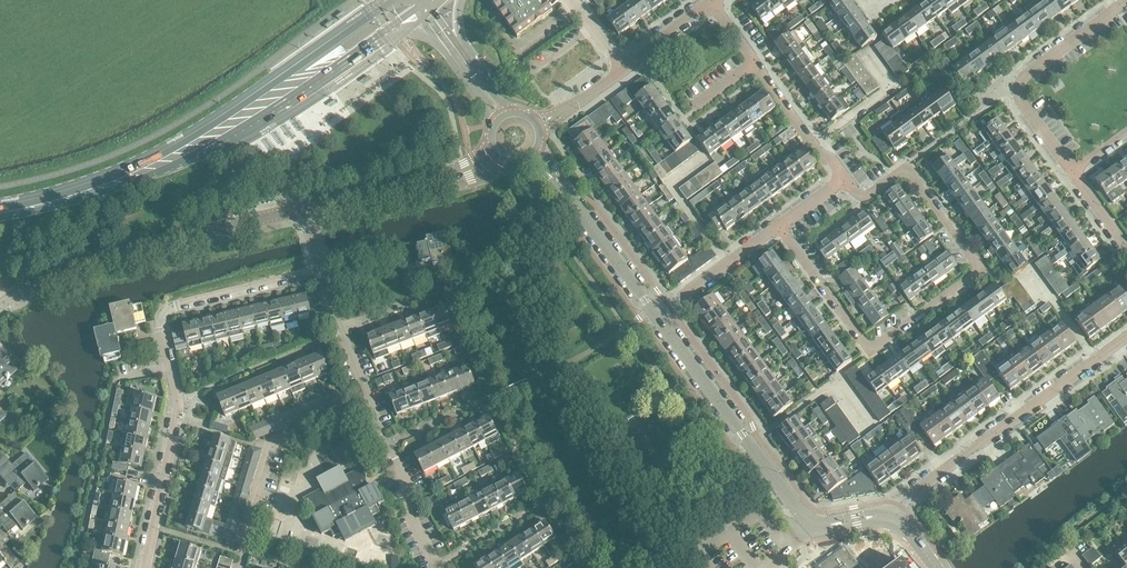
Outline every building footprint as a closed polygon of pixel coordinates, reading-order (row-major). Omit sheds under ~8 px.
[(498,11),(495,13),(501,22),(504,20),(517,37),(552,12),(544,0),(494,0),(492,2),(498,11)] [(652,11),(644,0),(635,0),(630,3),(641,19),(652,11)] [(663,3),(661,0),(644,0),(652,11),(663,3)] [(762,0),(751,8),(760,21),(771,13),(762,0)] [(778,0),(762,0),(771,13),(782,5),(778,0)] [(796,2),(795,0),(778,0),(782,5),(786,10),(796,2)] [(818,10),(826,4),(823,0),(821,0),(815,5),(818,10)] [(853,5),(849,0),(837,0),(830,5),(838,16),(853,5)] [(939,0),(929,0),(925,3),(936,18),(947,11),(939,0)] [(956,0),(939,0),(947,11),(950,15),(961,7),(958,3),(956,0)] [(1050,22),(1061,14),(1051,0),(1047,0),(1039,6),(1050,22)] [(1072,6),(1067,0),(1051,0),(1061,14),(1072,6)] [(619,12),(630,27),(641,19),(630,3),(619,12)] [(925,3),(914,11),(925,26),(936,18),(925,3)] [(979,8),(983,14),(989,9),(985,4),(979,8)] [(812,14),(818,10),(815,5),(808,9),(812,14)] [(853,5),(838,16),(846,27),(861,16),(853,5)] [(992,11),(996,16),(1002,12),(999,6),(992,11)] [(1039,30),(1050,22),(1039,6),(1028,14),(1039,30)] [(978,18),(983,14),(979,8),(974,12),(978,18)] [(914,34),(925,26),(914,11),(903,18),(914,34)] [(991,20),(996,16),(992,11),(987,15),(991,20)] [(618,35),(630,27),(619,12),(607,20),(618,35)] [(1028,37),(1039,30),(1028,14),(1017,22),(1028,37)] [(793,20),(797,25),(804,20),(801,15),(793,20)] [(869,27),(861,16),(846,27),(853,38),(869,27)] [(892,26),(904,42),(914,34),(903,18),(892,26)] [(790,30),(797,25),(793,20),(786,25),(790,30)] [(813,35),(818,31),(809,20),(805,23),(813,35)] [(820,29),(825,26),(821,20),(816,24),(820,29)] [(957,24),(961,30),(967,25),(963,20),(957,24)] [(971,27),(975,32),(981,28),(977,22),(971,27)] [(1017,45),(1028,37),(1017,22),(1006,30),(1017,45)] [(956,33),(961,30),(957,24),(952,28),(956,33)] [(829,32),(825,26),(820,29),(824,35),(829,32)] [(904,42),(892,26),(881,34),(885,39),(889,45),(893,50),(904,42)] [(877,38),(869,27),(853,38),(861,49),(877,38)] [(969,36),(975,32),(971,27),(965,31),(969,36)] [(785,34),(781,28),(776,32),(775,30),(768,35),(773,42),(785,34)] [(995,38),(1007,53),(1017,45),(1006,30),(995,38)] [(775,45),(784,56),(802,43),(794,31),(775,45)] [(823,39),(818,31),(813,35),(818,42),(823,39)] [(939,45),(946,41),(942,35),(935,40),(939,45)] [(949,42),(953,48),(959,43),(955,38),(949,42)] [(996,61),(1007,53),(995,38),(985,46),(996,61)] [(889,45),(885,39),(874,47),(878,52),(889,45)] [(934,49),(939,45),(935,40),(930,44),(934,49)] [(835,51),(841,47),(837,41),(831,45),(835,51)] [(948,52),(953,48),(949,42),(944,46),(948,52)] [(806,47),(802,43),(784,56),(792,67),(805,57),(801,51),(806,47)] [(828,57),(834,53),(828,45),(823,48),(828,57)] [(893,50),(889,45),(878,52),(882,57),(893,50)] [(985,46),(974,53),(985,69),(996,61),(985,46)] [(845,53),(841,47),(835,51),(839,57),(845,53)] [(897,55),(893,50),(882,57),(886,63),(897,55)] [(914,56),(918,61),(924,56),(920,51),(914,56)] [(836,67),(842,63),(840,59),(839,60),(834,53),(828,57),(836,67)] [(985,69),(974,53),(963,61),(974,77),(985,69)] [(847,69),(859,60),(855,54),(842,63),(845,67),(847,69)] [(900,60),(897,55),(886,63),(889,68),(900,60)] [(913,65),(918,61),(914,56),(909,59),(913,65)] [(813,68),(805,57),(792,67),(799,78),(813,68)] [(963,85),(974,77),(963,61),(953,69),(946,59),(936,67),(950,87),(960,80),(963,85)] [(851,74),(863,65),(859,60),(847,69),(851,74)] [(904,66),(900,60),(889,68),(894,74),(904,66)] [(863,65),(851,74),(854,79),(867,71),(863,65)] [(908,72),(904,66),(894,74),(898,80),(908,72)] [(845,67),(840,70),(846,78),(851,74),(847,69),(845,67)] [(807,89),(821,79),(813,68),(799,78),(807,89)] [(913,75),(917,79),(924,74),(920,69),(913,75)] [(854,79),(856,82),(858,85),(871,77),(867,71),(854,79)] [(851,86),(856,82),(854,79),(851,74),(846,78),(851,86)] [(912,83),(917,79),(913,75),(909,78),(912,83)] [(646,91),(651,87),(644,76),(638,81),(646,91)] [(862,91),(875,82),(871,77),(858,85),(862,91)] [(829,90),(821,79),(807,89),(815,100),(829,90)] [(640,95),(646,91),(638,81),(632,85),(640,95)] [(879,88),(875,82),(862,91),(866,96),(879,88)] [(635,100),(636,99),(636,98),(640,95),(632,85),(627,89),(635,100)] [(644,109),(660,98),(652,87),(651,87),(646,91),(640,95),(636,98),(636,99),(644,109)] [(942,88),(930,97),(943,115),(955,106),(942,88)] [(630,104),(635,100),(627,89),(622,92),(630,104)] [(865,97),(859,89),(854,92),(860,101),(865,97)] [(823,111),(837,100),(829,90),(815,100),(823,111)] [(905,91),(900,94),(903,99),(908,95),(905,91)] [(630,104),(622,92),(616,97),(625,108),(630,104)] [(763,92),(752,100),(764,116),(775,108),(763,92)] [(921,104),(932,119),(941,113),(930,97),(927,93),(918,99),(921,104)] [(624,108),(625,108),(616,97),(611,101),(622,117),(627,113),(624,108)] [(652,120),(668,109),(660,98),(644,109),(652,120)] [(912,111),(923,126),(932,119),(921,104),(917,99),(908,106),(912,111)] [(753,124),(764,116),(752,100),(741,108),(753,124)] [(837,100),(823,111),(831,122),(845,112),(837,100)] [(612,117),(617,113),(608,102),(603,106),(611,117),(612,117)] [(881,108),(885,112),(890,109),(886,104),(881,108)] [(606,121),(611,117),(603,106),(598,110),(606,121)] [(742,132),(753,124),(741,108),(730,116),(742,132)] [(878,117),(885,112),(881,108),(875,113),(878,117)] [(652,120),(660,131),(676,120),(668,109),(652,120)] [(593,114),(601,125),(606,121),(598,110),(593,114)] [(912,111),(902,117),(914,133),(923,126),(912,111)] [(890,119),(893,124),(904,140),(905,139),(914,133),(902,117),(899,112),(890,119)] [(617,113),(612,117),(617,124),(622,120),(617,113)] [(631,119),(627,113),(622,117),(626,122),(631,119)] [(596,129),(601,125),(593,114),(588,118),(596,129)] [(720,124),(731,140),(742,132),(730,116),(720,124)] [(574,145),(592,131),(596,129),(588,118),(587,117),(567,132),(572,139),(570,140),(574,145)] [(635,124),(631,119),(626,122),(630,128),(635,124)] [(660,131),(668,142),(684,131),(676,120),(660,131)] [(978,154),(993,144),(991,141),(1006,130),(998,120),(979,134),(986,143),(975,150),(978,154)] [(630,128),(634,133),(639,129),(635,124),(630,128)] [(731,140),(720,124),(709,132),(720,148),(731,140)] [(907,141),(905,139),(904,140),(893,124),(871,140),(883,155),(893,148),(894,150),(907,141)] [(774,130),(777,135),(783,131),(779,125),(774,130)] [(622,131),(627,138),(632,135),(627,127),(622,131)] [(643,135),(639,129),(634,133),(638,138),(643,135)] [(790,129),(778,137),(782,142),(784,144),(795,136),(790,129)] [(772,139),(777,135),(774,130),(768,134),(772,139)] [(991,141),(993,144),(997,150),(990,155),(993,160),(1001,154),(999,152),(1014,141),(1006,130),(991,141)] [(592,131),(574,145),(581,155),(600,142),(592,131)] [(676,153),(679,150),(685,147),(691,142),(692,141),(684,131),(668,142),(675,152),(676,153)] [(720,148),(709,132),(697,140),(709,156),(720,148)] [(967,132),(963,135),(967,141),(971,138),(967,132)] [(632,135),(627,138),(632,145),(637,142),(632,135)] [(778,137),(773,141),(777,146),(782,142),(778,137)] [(959,140),(954,144),(959,151),(960,151),(962,154),(967,150),(959,140)] [(999,152),(1001,154),(1005,160),(998,166),(999,167),(995,170),(997,174),(1001,171),(1001,170),(1008,165),(1007,163),(1022,152),(1014,141),(999,152)] [(581,155),(589,166),(608,153),(600,142),(581,155)] [(698,153),(691,142),(685,147),(692,157),(698,153)] [(757,142),(752,145),(755,150),(761,147),(757,142)] [(755,150),(752,145),(746,149),(750,154),(755,150)] [(651,146),(646,149),(650,155),(650,154),(655,151),(651,146)] [(685,147),(679,150),(687,161),(692,157),(685,147)] [(638,153),(643,160),(648,156),(643,149),(638,153)] [(756,153),(759,158),(765,154),(762,149),(756,153)] [(793,158),(805,174),(817,165),(805,149),(793,158)] [(682,165),(687,161),(679,150),(676,153),(675,152),(674,154),(682,165)] [(967,160),(973,156),(969,150),(963,154),(967,160)] [(655,151),(650,154),(658,165),(663,162),(655,151)] [(1007,163),(1008,165),(1013,171),(1006,177),(1009,181),(1016,176),(1015,173),(1030,163),(1022,152),(1007,163)] [(616,163),(608,153),(589,166),(597,177),(616,163)] [(754,162),(759,158),(756,153),(751,157),(754,162)] [(677,168),(682,165),(674,154),(668,157),(677,168)] [(648,156),(643,160),(648,167),(653,163),(648,156)] [(977,162),(973,156),(967,160),(972,166),(977,162)] [(663,162),(671,172),(677,168),(668,157),(663,162)] [(736,157),(730,161),(733,166),(739,162),(736,157)] [(932,169),(941,180),(956,168),(948,157),(932,169)] [(1117,164),(1126,178),(1126,157),(1117,164)] [(794,182),(805,174),(793,158),(782,166),(794,182)] [(733,166),(730,161),(725,165),(728,170),(733,166)] [(666,176),(671,172),(663,162),(658,165),(666,176)] [(624,174),(616,163),(597,177),(605,188),(624,174)] [(709,167),(717,178),(722,174),(715,163),(709,167)] [(1015,173),(1016,176),(1021,182),(1014,188),(1017,192),(1024,187),(1023,184),(1038,174),(1030,163),(1015,173)] [(1119,186),(1126,181),(1126,182),(1126,178),(1117,164),(1106,172),(1117,187),(1119,186)] [(660,180),(666,176),(658,165),(652,169),(653,170),(658,177),(660,180)] [(733,170),(737,175),(743,170),(739,165),(733,170)] [(783,190),(794,182),(782,166),(771,174),(783,190)] [(292,171),(289,172),(288,170),(288,167),(287,167),(286,167),(285,167),(285,168),(286,172),(279,174),(281,183),(294,180),(292,171)] [(712,182),(717,178),(709,167),(704,171),(712,182)] [(956,168),(941,180),(948,190),(964,179),(956,168)] [(658,177),(653,170),(648,173),(654,181),(658,177)] [(732,178),(737,175),(733,170),(729,173),(732,178)] [(707,185),(712,182),(704,171),(699,175),(707,185)] [(983,182),(989,178),(984,172),(979,176),(983,182)] [(1117,187),(1106,172),(1095,180),(1106,195),(1115,188),(1120,196),(1124,193),(1119,186),(1117,187)] [(632,185),(624,174),(605,188),(613,199),(632,185)] [(760,182),(771,198),(783,190),(771,174),(760,182)] [(1023,184),(1024,187),(1029,193),(1022,198),(1025,203),(1032,197),(1031,195),(1045,184),(1038,174),(1023,184)] [(699,175),(694,178),(702,189),(707,185),(699,175)] [(702,189),(694,178),(689,182),(697,193),(702,189)] [(993,183),(989,178),(983,182),(987,187),(993,183)] [(956,201),(972,190),(964,179),(948,190),(956,201)] [(697,193),(689,182),(684,186),(692,196),(697,193)] [(711,186),(715,191),(721,186),(717,182),(711,186)] [(760,206),(771,198),(760,182),(748,190),(760,206)] [(664,195),(669,191),(664,184),(659,188),(664,195)] [(1031,195),(1032,197),(1037,204),(1029,209),(1032,214),(1040,208),(1039,206),(1053,195),(1045,184),(1031,195)] [(613,199),(621,210),(640,196),(632,185),(613,199)] [(892,208),(907,197),(898,185),(882,196),(892,208)] [(686,200),(692,196),(684,186),(678,190),(686,200)] [(710,194),(715,191),(711,186),(706,189),(710,194)] [(749,215),(760,206),(748,190),(737,198),(749,215)] [(956,201),(964,212),(980,201),(972,190),(956,201)] [(674,199),(669,191),(664,195),(670,202),(674,199)] [(999,203),(1004,199),(1000,193),(995,197),(999,203)] [(724,203),(726,206),(738,223),(749,215),(737,198),(735,195),(724,203)] [(1039,206),(1040,208),(1045,214),(1037,220),(1039,222),(1061,206),(1053,195),(1039,206)] [(643,200),(640,196),(621,210),(629,220),(648,207),(653,203),(649,196),(643,200)] [(892,208),(900,220),(915,209),(907,197),(892,208)] [(1008,205),(1004,199),(999,203),(1003,209),(1008,205)] [(1022,199),(1017,203),(1019,207),(1025,203),(1022,199)] [(972,223),(987,211),(980,201),(964,212),(972,223)] [(680,217),(685,213),(680,206),(675,210),(680,217)] [(738,223),(726,206),(715,215),(716,216),(711,220),(719,231),(724,227),(727,231),(738,223)] [(1048,235),(1056,229),(1054,227),(1069,217),(1061,206),(1039,222),(1040,224),(1048,219),(1053,225),(1045,231),(1044,232),(1043,237),(1044,239),(1048,235)] [(656,218),(648,207),(629,220),(637,231),(656,218)] [(909,232),(924,221),(915,209),(900,220),(909,232)] [(863,210),(850,219),(861,234),(874,225),(863,210)] [(972,223),(980,233),(995,222),(987,211),(972,223)] [(690,220),(685,213),(680,217),(685,224),(690,220)] [(1014,225),(1020,221),(1016,215),(1010,219),(1014,225)] [(1054,227),(1056,229),(1061,236),(1053,242),(1056,246),(1060,243),(1064,240),(1062,238),(1077,228),(1069,217),(1054,227)] [(656,218),(637,231),(645,242),(664,229),(656,218)] [(850,219),(838,228),(850,243),(861,234),(850,219)] [(933,233),(924,221),(909,232),(918,244),(933,233)] [(1024,227),(1020,221),(1014,225),(1019,230),(1024,227)] [(988,244),(1003,233),(995,222),(980,233),(988,244)] [(885,223),(879,227),(883,232),(889,228),(885,223)] [(696,238),(701,235),(695,228),(691,231),(696,238)] [(838,252),(850,243),(838,228),(826,237),(838,252)] [(1070,249),(1085,238),(1077,228),(1062,238),(1064,240),(1060,243),(1065,250),(1054,258),(1057,262),(1064,257),(1072,251),(1070,249)] [(645,242),(653,253),(671,240),(664,229),(645,242)] [(427,242),(428,243),(427,242),(425,242),(425,244),(417,246),(422,263),(433,260),(434,266),(455,260),(447,232),(427,238),(428,241),(427,242)] [(988,244),(996,255),(1011,244),(1003,233),(988,244)] [(706,242),(701,235),(696,238),(701,246),(706,242)] [(838,252),(826,237),(814,246),(825,261),(838,252)] [(1030,246),(1036,242),(1031,237),(1026,241),(1030,246)] [(1070,249),(1072,251),(1076,258),(1069,263),(1072,268),(1079,262),(1078,260),(1093,249),(1085,238),(1070,249)] [(661,264),(679,250),(671,240),(653,253),(661,264)] [(928,241),(923,245),(928,251),(933,247),(928,241)] [(1040,248),(1036,242),(1030,246),(1034,252),(1040,248)] [(896,243),(890,247),(898,258),(904,254),(896,243)] [(1004,266),(1019,254),(1011,244),(996,255),(1004,266)] [(1023,244),(1018,248),(1021,252),(1026,248),(1023,244)] [(923,245),(918,249),(922,255),(928,251),(923,245)] [(870,246),(863,251),(867,257),(874,252),(870,246)] [(703,250),(711,261),(716,257),(708,247),(703,250)] [(1078,260),(1079,262),(1072,268),(1077,274),(1080,278),(1087,272),(1086,271),(1101,260),(1093,249),(1078,260)] [(669,275),(673,272),(678,268),(683,265),(688,262),(679,250),(661,264),(669,275)] [(706,265),(711,261),(703,250),(698,254),(706,265)] [(934,259),(944,274),(957,265),(946,251),(934,259)] [(758,264),(766,275),(781,264),(773,252),(758,264)] [(893,252),(880,261),(885,268),(898,259),(893,252)] [(693,258),(701,268),(706,265),(698,254),(693,258)] [(1019,254),(1004,266),(1012,277),(1027,266),(1019,254)] [(903,255),(898,259),(901,264),(907,260),(905,258),(903,255)] [(1045,257),(1035,265),(1039,270),(1049,262),(1049,261),(1045,257)] [(695,272),(701,268),(693,258),(688,262),(695,272)] [(1054,258),(1049,261),(1052,266),(1057,262),(1054,258)] [(944,274),(934,259),(922,268),(933,283),(944,274)] [(691,276),(695,272),(688,262),(683,265),(691,276)] [(845,262),(837,268),(841,273),(849,267),(845,262)] [(1049,262),(1039,270),(1043,275),(1053,267),(1052,266),(1049,262)] [(766,275),(773,286),(789,274),(781,264),(766,275)] [(678,268),(686,279),(691,276),(683,265),(678,268)] [(838,278),(847,290),(862,279),(853,267),(838,278)] [(880,267),(874,272),(879,278),(885,273),(880,267)] [(1053,267),(1043,275),(1047,280),(1057,273),(1053,267)] [(681,283),(686,279),(678,268),(673,272),(681,283)] [(922,268),(910,277),(921,291),(933,283),(922,268)] [(1099,269),(1092,274),(1095,279),(1102,274),(1099,269)] [(1057,273),(1047,280),(1051,286),(1061,278),(1057,273)] [(781,296),(797,285),(789,274),(773,286),(781,296)] [(1095,279),(1092,274),(1085,279),(1088,284),(1095,279)] [(909,300),(921,291),(910,277),(898,286),(909,300)] [(1009,292),(1020,284),(1016,278),(1005,286),(1009,292)] [(1061,278),(1051,286),(1054,291),(1065,283),(1061,278)] [(871,291),(862,279),(847,290),(856,302),(871,291)] [(740,287),(735,280),(730,283),(735,291),(740,287)] [(746,289),(751,285),(747,280),(741,283),(746,289)] [(1065,283),(1054,291),(1058,296),(1062,294),(1069,289),(1065,283)] [(1077,283),(1069,289),(1073,293),(1080,288),(1077,283)] [(892,284),(887,287),(892,294),(897,291),(892,284)] [(995,284),(985,292),(996,308),(1007,300),(1000,290),(995,284)] [(1020,284),(1009,292),(1013,297),(1024,289),(1020,284)] [(755,291),(751,285),(746,289),(750,295),(755,291)] [(781,296),(789,307),(805,296),(797,285),(781,296)] [(1007,301),(1013,297),(1009,292),(1005,286),(1000,290),(1007,300),(1007,301)] [(1122,315),(1126,311),(1126,298),(1119,287),(1108,296),(1122,315)] [(291,290),(293,299),(297,317),(311,314),(306,295),(297,298),(295,289),(291,290)] [(1024,289),(1013,297),(1017,302),(1028,294),(1024,289)] [(1073,293),(1069,289),(1062,294),(1066,299),(1073,293)] [(856,302),(864,314),(879,303),(871,291),(856,302)] [(297,317),(293,299),(283,301),(281,292),(276,293),(279,302),(283,320),(297,317)] [(996,308),(985,292),(974,300),(985,316),(996,308)] [(1020,307),(1031,299),(1028,294),(1017,302),(1020,307)] [(746,306),(751,302),(746,295),(741,298),(746,306)] [(283,320),(279,302),(269,304),(267,296),(263,297),(265,306),(269,323),(270,328),(284,325),(283,320)] [(694,310),(702,321),(721,307),(713,296),(694,310)] [(797,318),(812,307),(805,296),(789,307),(797,318)] [(1111,323),(1122,315),(1108,296),(1097,303),(1111,323)] [(249,300),(252,309),(256,327),(269,323),(265,306),(256,308),(254,299),(249,300)] [(1035,305),(1031,299),(1020,307),(1024,313),(1035,305)] [(974,324),(985,316),(974,300),(963,308),(974,324)] [(762,311),(767,307),(763,301),(757,305),(762,311)] [(256,327),(252,309),(242,311),(240,302),(236,303),(238,312),(242,330),(256,327)] [(756,309),(751,302),(746,306),(751,313),(756,309)] [(111,307),(112,314),(113,313),(118,335),(137,331),(136,325),(146,322),(142,305),(133,307),(133,306),(132,306),(131,303),(111,307)] [(879,303),(864,314),(873,326),(888,315),(879,303)] [(1048,303),(1039,309),(1043,314),(1051,308),(1048,303)] [(1100,331),(1111,323),(1097,303),(1086,311),(1100,331)] [(224,315),(230,337),(244,334),(242,330),(238,312),(229,314),(227,305),(222,306),(224,315)] [(432,312),(439,330),(452,325),(445,306),(432,312)] [(729,318),(721,307),(702,321),(710,332),(729,318)] [(771,313),(767,307),(762,311),(766,317),(771,313)] [(812,307),(797,318),(805,329),(820,318),(812,307)] [(974,324),(963,308),(952,316),(963,332),(974,324)] [(230,337),(224,315),(215,318),(213,309),(209,310),(211,319),(216,341),(230,337)] [(1089,339),(1100,331),(1086,311),(1075,319),(1089,339)] [(216,341),(211,319),(201,321),(199,312),(195,313),(197,322),(202,344),(216,341)] [(426,335),(439,330),(432,312),(419,316),(426,335)] [(113,313),(112,314),(115,325),(97,329),(105,364),(122,360),(120,355),(122,355),(117,335),(118,335),(113,313)] [(1025,319),(1029,324),(1037,319),(1033,314),(1025,319)] [(183,325),(184,329),(185,336),(187,342),(187,343),(188,343),(189,347),(202,344),(197,322),(187,324),(185,315),(181,316),(184,325),(183,325)] [(413,340),(426,335),(419,316),(406,321),(413,340)] [(952,316),(941,324),(952,340),(963,332),(952,316)] [(762,327),(767,324),(762,317),(757,320),(762,327)] [(710,332),(718,343),(737,329),(729,318),(710,332)] [(805,329),(813,340),(828,328),(820,318),(805,329)] [(1006,322),(1010,327),(1016,323),(1012,318),(1006,322)] [(1022,329),(1029,324),(1025,319),(1019,324),(1022,329)] [(393,326),(400,345),(413,340),(406,321),(393,326)] [(1004,331),(1010,327),(1006,322),(1001,326),(1004,331)] [(777,333),(783,329),(778,323),(773,327),(777,333)] [(772,331),(767,324),(762,327),(767,334),(772,331)] [(942,347),(952,340),(941,324),(930,332),(942,347)] [(1051,332),(1065,351),(1076,343),(1062,324),(1051,332)] [(387,350),(400,345),(393,326),(380,331),(387,350)] [(836,339),(828,328),(813,340),(821,350),(836,339)] [(185,336),(184,329),(173,332),(174,338),(185,336)] [(745,340),(737,329),(718,343),(726,354),(745,340)] [(787,334),(783,329),(777,333),(781,338),(787,334)] [(1004,335),(1007,340),(1015,335),(1011,330),(1004,335)] [(374,355),(387,350),(380,331),(367,336),(370,344),(373,351),(374,355)] [(931,355),(942,347),(930,332),(920,340),(931,355)] [(1065,351),(1051,332),(1040,340),(1054,359),(1065,351)] [(985,338),(988,343),(994,338),(991,334),(985,338)] [(1000,345),(1007,340),(1004,335),(997,340),(1000,345)] [(174,338),(175,344),(187,342),(185,336),(174,338)] [(778,349),(783,345),(777,338),(772,342),(778,349)] [(983,347),(988,343),(985,338),(979,342),(983,347)] [(844,350),(836,339),(821,350),(828,361),(844,350)] [(444,343),(446,349),(453,347),(450,340),(444,343)] [(726,354),(734,364),(753,350),(745,340),(726,354)] [(909,348),(920,363),(931,355),(920,340),(909,348)] [(1029,348),(1043,367),(1054,359),(1040,340),(1029,348)] [(187,342),(175,344),(177,350),(189,347),(188,343),(187,343),(187,342)] [(440,352),(446,349),(444,343),(437,345),(440,352)] [(18,370),(4,355),(7,352),(0,344),(0,386),(18,370)] [(793,354),(798,350),(794,344),(789,348),(793,354)] [(265,345),(261,346),(262,354),(269,352),(268,347),(265,345)] [(788,352),(783,345),(778,349),(783,356),(788,352)] [(461,347),(454,350),(456,356),(463,353),(461,347)] [(920,363),(909,348),(898,356),(909,371),(920,363)] [(1032,375),(1043,367),(1029,348),(1018,356),(1032,375)] [(963,354),(967,359),(973,354),(969,349),(963,354)] [(418,353),(421,359),(428,357),(425,350),(418,353)] [(753,350),(734,364),(742,375),(761,361),(753,350)] [(802,356),(798,350),(793,354),(797,360),(802,356)] [(844,350),(828,361),(836,372),(852,361),(844,350)] [(1010,390),(1021,383),(1007,363),(997,371),(982,351),(976,355),(993,379),(999,375),(1010,390)] [(414,362),(421,359),(418,353),(412,355),(414,362)] [(322,354),(308,359),(316,379),(330,373),(322,354)] [(961,363),(967,359),(963,354),(958,358),(961,363)] [(434,357),(437,363),(443,361),(441,355),(434,357)] [(975,387),(989,407),(999,399),(988,383),(993,379),(976,355),(970,359),(985,380),(975,387)] [(898,379),(909,371),(898,356),(887,364),(898,379)] [(1018,356),(1007,363),(1021,383),(1032,375),(1018,356)] [(431,366),(437,363),(434,357),(428,359),(431,366)] [(304,384),(316,379),(308,359),(296,365),(304,384)] [(392,363),(395,369),(401,367),(399,360),(392,363)] [(794,371),(799,367),(793,360),(788,363),(794,371)] [(742,375),(750,386),(769,372),(761,361),(742,375)] [(388,372),(395,369),(392,363),(386,365),(388,372)] [(409,367),(411,373),(418,371),(415,364),(409,367)] [(887,387),(898,379),(887,364),(876,372),(887,387)] [(291,389),(304,384),(296,365),(283,370),(291,389)] [(941,370),(945,374),(951,370),(947,365),(941,370)] [(809,376),(814,372),(810,366),(804,370),(809,376)] [(848,379),(859,371),(855,366),(844,373),(848,379)] [(405,375),(411,373),(409,367),(403,369),(405,375)] [(455,372),(462,390),(475,385),(468,367),(455,372)] [(804,374),(799,367),(794,371),(799,378),(804,374)] [(283,370),(270,375),(278,395),(291,389),(283,370)] [(939,378),(945,374),(941,370),(936,373),(939,378)] [(949,375),(953,380),(960,374),(956,370),(949,375)] [(852,385),(863,377),(859,371),(848,379),(852,385)] [(449,395),(462,390),(455,372),(442,377),(449,395)] [(777,383),(769,372),(750,386),(757,397),(777,383)] [(818,377),(814,372),(809,376),(813,382),(818,377)] [(865,380),(867,382),(871,387),(875,393),(876,395),(887,387),(876,372),(865,380)] [(390,374),(383,377),(385,384),(392,381),(390,374)] [(278,395),(270,375),(257,381),(265,400),(278,395)] [(946,385),(953,380),(949,375),(942,380),(946,385)] [(436,400),(449,395),(442,377),(429,382),(436,400)] [(852,385),(856,390),(867,382),(865,380),(863,377),(852,385)] [(1102,394),(1126,426),(1126,425),(1126,381),(1124,383),(1120,379),(1107,389),(1108,390),(1102,394)] [(257,381),(244,386),(252,405),(265,400),(257,381)] [(919,385),(923,390),(929,386),(926,381),(919,385)] [(423,405),(436,400),(429,382),(416,387),(423,405)] [(815,389),(809,382),(804,385),(810,393),(815,389)] [(860,395),(871,387),(867,382),(856,390),(860,395)] [(785,394),(777,383),(757,397),(765,408),(785,394)] [(918,394),(923,390),(919,385),(914,389),(918,394)] [(927,391),(931,396),(938,390),(935,385),(927,391)] [(252,405),(244,386),(231,392),(239,411),(252,405)] [(403,391),(410,410),(423,405),(416,387),(403,391)] [(864,400),(875,393),(871,387),(860,395),(864,400)] [(989,407),(975,387),(964,395),(978,415),(989,407)] [(117,390),(114,405),(119,406),(121,406),(124,391),(117,390)] [(337,391),(324,397),(329,409),(342,404),(337,391)] [(397,415),(410,410),(403,391),(390,397),(397,415)] [(924,401),(931,396),(927,391),(920,396),(924,401)] [(239,411),(231,392),(218,397),(226,416),(239,411)] [(878,398),(876,395),(875,393),(864,400),(868,406),(878,398)] [(133,408),(154,413),(157,398),(136,394),(133,408)] [(785,394),(765,408),(773,419),(793,405),(785,394)] [(967,423),(978,415),(964,395),(953,403),(967,423)] [(898,401),(901,406),(908,401),(904,396),(898,401)] [(317,400),(322,412),(329,409),(324,397),(317,400)] [(1067,418),(1085,442),(1092,437),(1093,438),(1095,436),(1095,435),(1105,427),(1108,431),(1115,425),(1095,397),(1088,402),(1091,406),(1080,415),(1077,410),(1067,418)] [(826,412),(836,405),(831,398),(821,405),(826,412)] [(872,411),(882,403),(878,398),(868,406),(872,411)] [(311,403),(316,415),(322,412),(317,400),(311,403)] [(896,410),(901,406),(898,401),(892,405),(896,410)] [(304,405),(309,418),(316,415),(311,403),(304,405)] [(872,411),(875,416),(886,409),(882,403),(872,411)] [(967,423),(953,403),(942,411),(956,431),(967,423)] [(303,420),(309,418),(304,405),(298,408),(303,420)] [(840,410),(836,405),(826,412),(830,418),(840,410)] [(819,418),(824,415),(818,407),(813,411),(819,418)] [(900,411),(917,435),(922,431),(934,447),(945,439),(931,419),(920,427),(906,407),(900,411)] [(154,413),(133,408),(130,422),(151,427),(154,413)] [(291,411),(296,423),(303,420),(298,408),(291,411)] [(890,414),(886,409),(875,416),(879,422),(890,414)] [(844,416),(840,410),(830,418),(833,423),(844,416)] [(284,413),(289,426),(296,423),(291,411),(284,413)] [(909,435),(899,443),(913,462),(924,454),(912,438),(917,435),(900,411),(894,415),(909,435)] [(942,411),(931,419),(945,439),(956,431),(942,411)] [(278,416),(283,428),(289,426),(284,413),(278,416)] [(829,422),(824,415),(819,418),(824,425),(829,422)] [(271,419),(276,431),(283,428),(278,416),(271,419)] [(848,421),(844,416),(833,423),(836,427),(838,429),(848,421)] [(477,423),(486,441),(498,434),(489,417),(477,423)] [(784,443),(804,429),(795,418),(776,432),(784,443)] [(1092,451),(1085,442),(1067,418),(1037,440),(1046,451),(1061,440),(1077,461),(1092,451)] [(265,422),(270,434),(276,431),(271,419),(265,422)] [(838,429),(841,434),(852,426),(848,421),(838,429)] [(151,427),(130,422),(127,436),(148,441),(151,427)] [(214,422),(212,429),(220,431),(222,424),(214,422)] [(258,424),(263,437),(270,434),(265,422),(258,424)] [(473,447),(486,441),(477,423),(464,430),(473,447)] [(263,437),(258,424),(251,427),(256,439),(263,437)] [(880,425),(873,431),(876,436),(884,430),(880,425)] [(841,434),(842,434),(845,439),(855,431),(852,426),(841,434)] [(842,434),(841,434),(838,429),(836,427),(832,430),(837,438),(842,434)] [(792,454),(812,440),(804,429),(784,443),(792,454)] [(452,436),(461,453),(473,447),(464,430),(452,436)] [(860,437),(855,431),(845,439),(847,442),(849,445),(860,437)] [(876,436),(873,431),(866,436),(869,441),(876,436)] [(842,434),(837,438),(842,445),(847,442),(845,439),(842,434)] [(127,436),(125,450),(145,454),(148,441),(127,436)] [(211,449),(233,456),(237,442),(215,436),(211,449)] [(449,460),(461,453),(452,436),(440,442),(449,460)] [(792,454),(800,465),(819,451),(812,440),(792,454)] [(862,446),(859,441),(851,447),(854,452),(862,446)] [(428,449),(437,466),(449,460),(440,442),(428,449)] [(888,451),(902,470),(913,462),(899,443),(888,451)] [(246,460),(258,463),(262,450),(250,446),(246,460)] [(207,462),(229,469),(233,456),(211,449),(207,462)] [(424,473),(437,466),(428,449),(415,455),(424,473)] [(996,469),(1014,494),(1024,487),(1023,486),(1031,480),(1035,486),(1045,478),(1039,469),(1041,468),(1034,459),(1033,460),(1024,449),(996,469)] [(142,468),(145,454),(125,450),(122,464),(114,462),(113,469),(129,472),(130,466),(142,468)] [(492,453),(495,459),(502,456),(499,450),(492,453)] [(827,462),(827,461),(819,451),(800,465),(808,476),(827,462)] [(855,459),(849,451),(845,455),(850,462),(855,459)] [(891,478),(902,470),(888,451),(877,459),(891,478)] [(5,458),(0,452),(0,476),(9,486),(15,482),(20,488),(19,489),(26,483),(34,492),(48,479),(25,453),(11,465),(5,458)] [(489,462),(495,459),(492,453),(486,457),(489,462)] [(509,455),(497,462),(500,468),(512,462),(509,455)] [(827,462),(808,476),(809,476),(812,473),(820,484),(839,470),(831,458),(827,461),(827,462)] [(879,487),(891,478),(877,459),(865,467),(879,487)] [(254,476),(258,463),(246,460),(242,472),(254,476)] [(203,475),(225,482),(229,469),(207,462),(203,475)] [(468,466),(471,472),(478,469),(475,463),(468,466)] [(484,468),(487,474),(494,471),(491,465),(484,468)] [(465,475),(471,472),(468,466),(462,469),(465,475)] [(844,495),(851,494),(850,489),(852,488),(848,482),(853,479),(844,466),(839,470),(820,484),(828,495),(838,487),(844,495)] [(323,489),(304,499),(319,513),(322,511),(324,514),(314,519),(322,535),(330,531),(334,538),(341,534),(345,542),(377,526),(373,518),(380,514),(376,506),(383,503),(375,487),(365,492),(364,489),(367,488),(364,467),(345,477),(340,468),(339,469),(340,470),(332,474),(331,473),(327,475),(327,477),(320,481),(319,479),(318,480),(323,489)] [(848,482),(852,488),(853,487),(857,492),(871,481),(861,467),(853,473),(855,477),(853,479),(848,482)] [(482,477),(487,474),(484,468),(479,471),(482,477)] [(972,496),(982,510),(989,505),(988,503),(993,499),(1000,508),(1016,497),(1014,494),(996,469),(984,478),(988,484),(972,496)] [(250,489),(254,476),(242,472),(238,485),(250,489)] [(115,496),(135,500),(138,486),(126,483),(127,477),(111,474),(110,480),(118,482),(115,496)] [(506,481),(515,498),(528,492),(519,474),(506,481)] [(221,494),(225,482),(203,475),(199,488),(220,494),(221,494)] [(443,479),(446,485),(453,482),(449,475),(443,479)] [(466,478),(460,481),(463,487),(469,484),(466,478)] [(440,488),(446,485),(443,479),(437,482),(440,488)] [(463,487),(460,481),(454,484),(457,490),(463,487)] [(515,498),(506,481),(494,487),(503,505),(515,498)] [(246,502),(250,489),(238,485),(234,498),(246,502)] [(491,511),(503,505),(494,487),(482,493),(491,511)] [(216,507),(220,494),(199,488),(195,501),(211,506),(216,507)] [(442,491),(435,494),(438,500),(445,497),(442,491)] [(0,505),(0,525),(7,533),(17,524),(23,530),(37,518),(14,492),(0,505)] [(491,511),(482,493),(469,500),(479,517),(491,511)] [(989,520),(982,510),(972,496),(965,501),(960,495),(942,509),(952,523),(958,518),(961,521),(959,522),(963,528),(965,527),(972,536),(970,537),(971,538),(981,531),(979,528),(989,520)] [(133,514),(135,500),(115,496),(112,510),(133,514)] [(242,515),(246,502),(234,498),(230,511),(242,515)] [(469,500),(457,506),(466,524),(479,517),(469,500)] [(195,501),(191,514),(207,519),(211,506),(195,501)] [(454,530),(466,524),(457,506),(445,513),(454,530)] [(130,528),(133,514),(112,510),(109,524),(130,528)] [(238,528),(242,515),(230,511),(226,524),(238,528)] [(207,519),(191,514),(187,527),(203,532),(207,519)] [(541,524),(533,529),(544,546),(556,539),(545,521),(541,523),(541,524)] [(106,538),(127,542),(130,528),(109,524),(106,538)] [(234,541),(238,528),(226,524),(222,537),(228,540),(234,541)] [(522,537),(533,554),(544,546),(533,529),(533,528),(529,531),(529,532),(522,537)] [(4,545),(9,541),(0,530),(0,564),(3,562),(4,563),(5,563),(9,567),(11,567),(19,562),(4,545)] [(533,554),(522,537),(521,536),(517,538),(518,539),(510,544),(521,561),(533,554)] [(94,557),(110,560),(111,553),(124,556),(127,542),(106,538),(103,551),(95,550),(94,557)] [(1126,567),(1126,546),(1123,541),(1120,543),(1123,547),(1115,553),(1122,563),(1123,562),(1126,567)] [(815,567),(899,567),(880,542),(854,560),(850,555),(852,554),(850,551),(848,552),(844,547),(815,567)] [(510,544),(509,543),(505,546),(506,547),(499,552),(509,567),(510,567),(521,561),(510,544)] [(181,545),(177,558),(196,564),(200,551),(181,545)] [(1082,556),(1090,566),(1101,557),(1093,547),(1082,556)] [(487,559),(493,567),(509,567),(499,552),(498,550),(494,553),(494,554),(487,559)] [(551,558),(555,564),(561,560),(558,554),(551,558)] [(110,560),(94,557),(92,564),(100,565),(100,567),(115,567),(108,567),(110,560)] [(221,557),(219,564),(231,567),(234,561),(221,557)] [(177,558),(174,567),(195,567),(196,564),(177,558)] [(487,559),(486,558),(482,560),(483,562),(475,567),(476,567),(493,567),(487,559)] [(549,567),(555,564),(551,558),(546,562),(549,567)] [(563,563),(566,567),(567,567),(573,564),(569,559),(563,563)]
